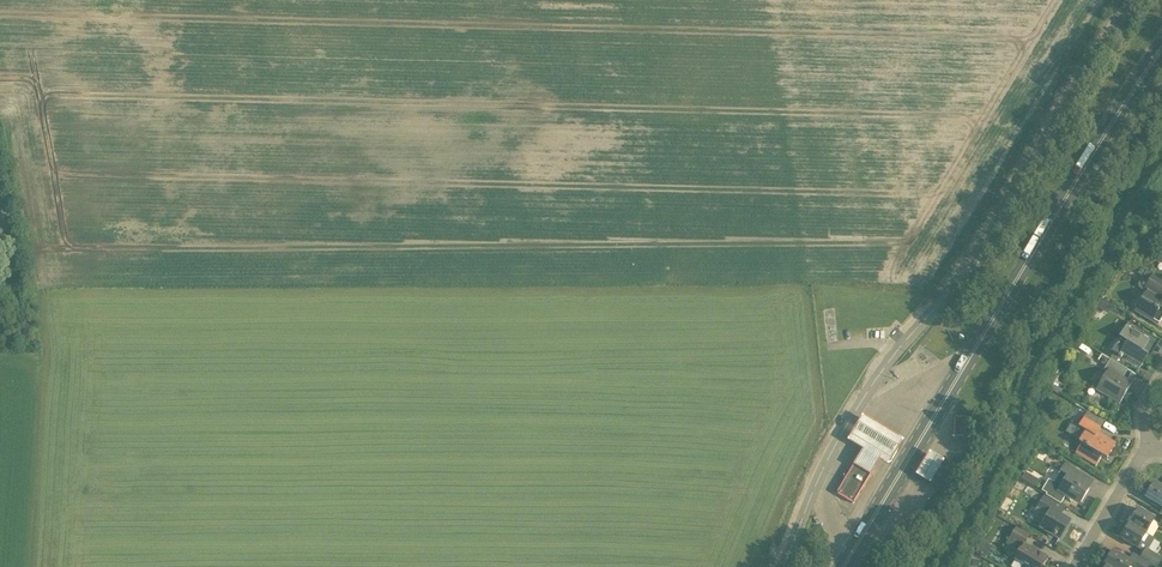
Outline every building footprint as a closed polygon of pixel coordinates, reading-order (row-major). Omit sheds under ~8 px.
[(21,267),(19,256),(0,259),(0,270),(21,267)] [(1135,312),(1158,326),(1161,320),(1161,298),(1159,296),(1161,291),(1161,282),(1152,276),(1153,275),(1146,271),(1141,279),(1148,283),(1144,290),(1147,292),(1146,293),(1135,312)] [(1108,313),(1112,306),(1099,299),(1095,306),(1108,313)] [(1113,353),(1110,359),(1121,366),(1124,360),(1125,361),(1126,361),(1127,359),(1141,367),(1148,356),(1141,352),(1149,340),(1143,337),(1145,334),(1128,324),(1119,339),(1121,340),(1113,353)] [(1119,404),(1131,384),(1109,371),(1101,385),(1103,386),(1099,393),(1119,404)] [(1078,428),(1073,435),(1083,441),(1075,454),(1096,467),(1101,458),(1106,461),(1115,445),(1097,434),(1104,421),(1086,410),(1082,417),(1083,418),(1078,428)] [(955,438),(963,439),(964,438),(965,438),(965,437),(965,420),(965,419),(964,418),(956,418),(955,418),(955,419),(954,419),(953,436),(953,437),(954,437),(954,438),(955,438)] [(860,422),(846,446),(861,455),(852,470),(869,480),(878,465),(887,471),(902,447),(860,422)] [(915,481),(929,489),(942,467),(929,459),(915,481)] [(838,495),(852,504),(853,504),(854,504),(854,503),(872,474),(872,473),(872,472),(871,472),(857,463),(856,463),(855,463),(855,464),(837,493),(837,494),(837,495),(838,495)] [(1049,480),(1042,490),(1047,494),(1046,495),(1060,503),(1066,494),(1080,502),(1088,489),(1075,481),(1079,474),(1071,470),(1064,465),(1053,483),(1049,480)] [(1027,482),(1031,475),(1025,472),(1021,479),(1027,482)] [(1154,483),(1145,498),(1161,508),(1161,488),(1154,483)] [(1036,509),(1030,520),(1035,523),(1043,528),(1049,531),(1049,532),(1059,539),(1069,522),(1060,517),(1065,509),(1056,503),(1044,496),(1036,509)] [(1146,534),(1154,520),(1138,511),(1130,525),(1146,534)] [(1146,534),(1130,525),(1121,538),(1143,551),(1139,557),(1150,563),(1156,566),(1157,566),(1161,559),(1161,558),(1148,550),(1154,538),(1146,534)] [(1007,545),(1019,552),(1014,560),(1026,566),(1042,566),(1047,558),(1025,545),(1030,536),(1016,528),(1010,539),(1007,545)] [(977,551),(987,556),(992,545),(981,540),(977,551)] [(1139,557),(1134,554),(1130,562),(1113,552),(1105,566),(1107,566),(1130,566),(1132,564),(1137,566),(1148,566),(1150,563),(1139,557)]
